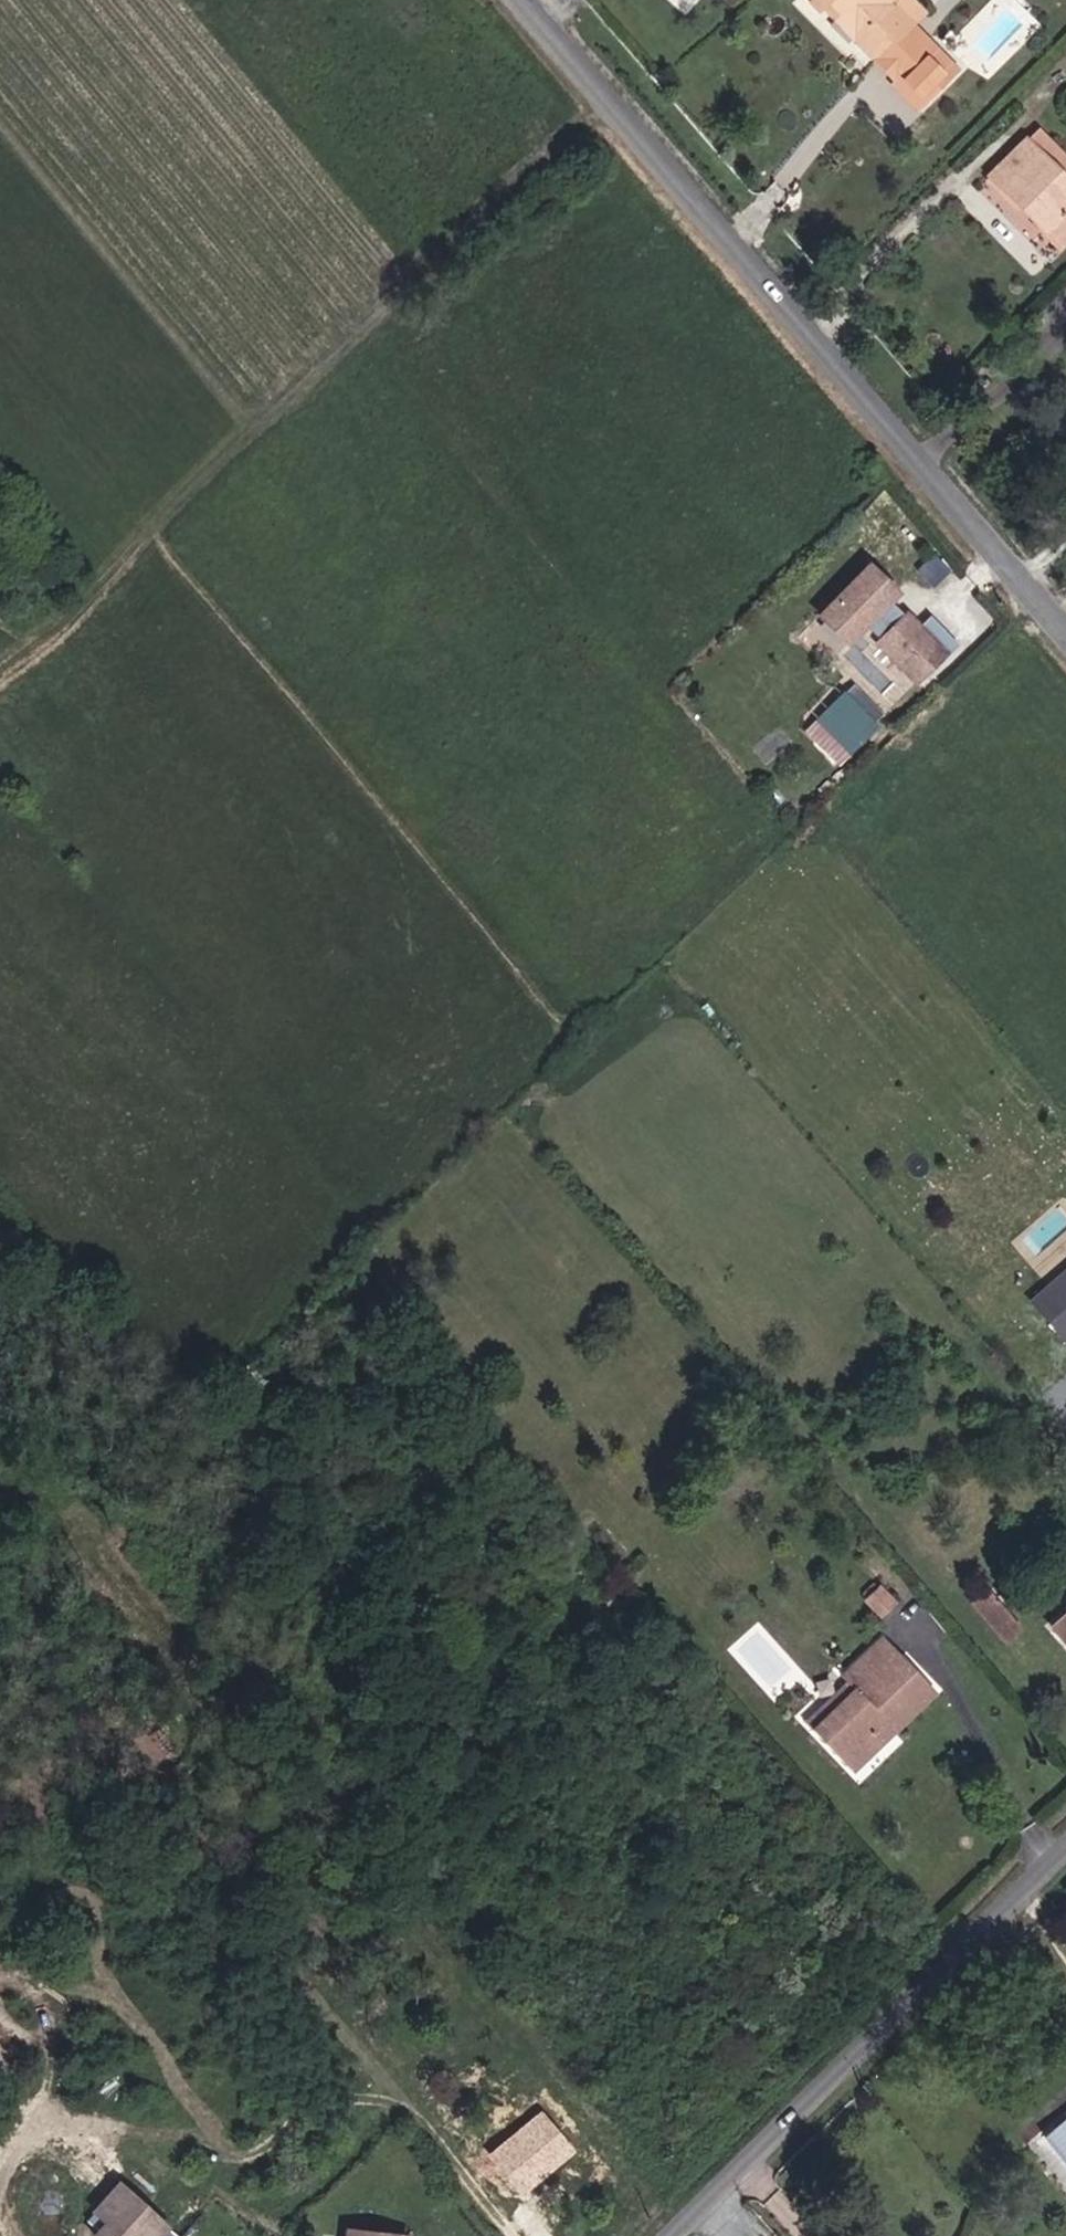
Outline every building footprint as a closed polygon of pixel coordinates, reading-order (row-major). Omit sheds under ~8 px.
[(950,65),(924,39),(926,38),(906,20),(920,5),(915,0),(811,0),(819,8),(889,75),(893,72),(919,97),(950,65)] [(1021,212),(1065,255),(1065,159),(1032,127),(1020,139),(982,175),(1021,212)] [(905,614),(890,598),(897,592),(870,564),(820,612),(847,640),(877,611),(893,628),(879,642),(917,681),(931,667),(933,670),(959,644),(930,614),(919,625),(907,612),(905,614)] [(847,694),(842,699),(824,716),(849,742),(866,725),(872,720),(847,694)] [(1026,1300),(1065,1346),(1065,1265),(1026,1300)] [(881,1619),(897,1604),(882,1587),(865,1602),(881,1619)] [(1065,1640),(1065,1612),(1052,1624),(1065,1640)] [(842,1677),(847,1683),(805,1720),(814,1730),(857,1776),(941,1697),(886,1636),(842,1677)] [(1065,2157),(1065,2117),(1046,2134),(1065,2157)] [(114,2183),(90,2210),(102,2221),(88,2235),(156,2235),(164,2227),(114,2183)]
